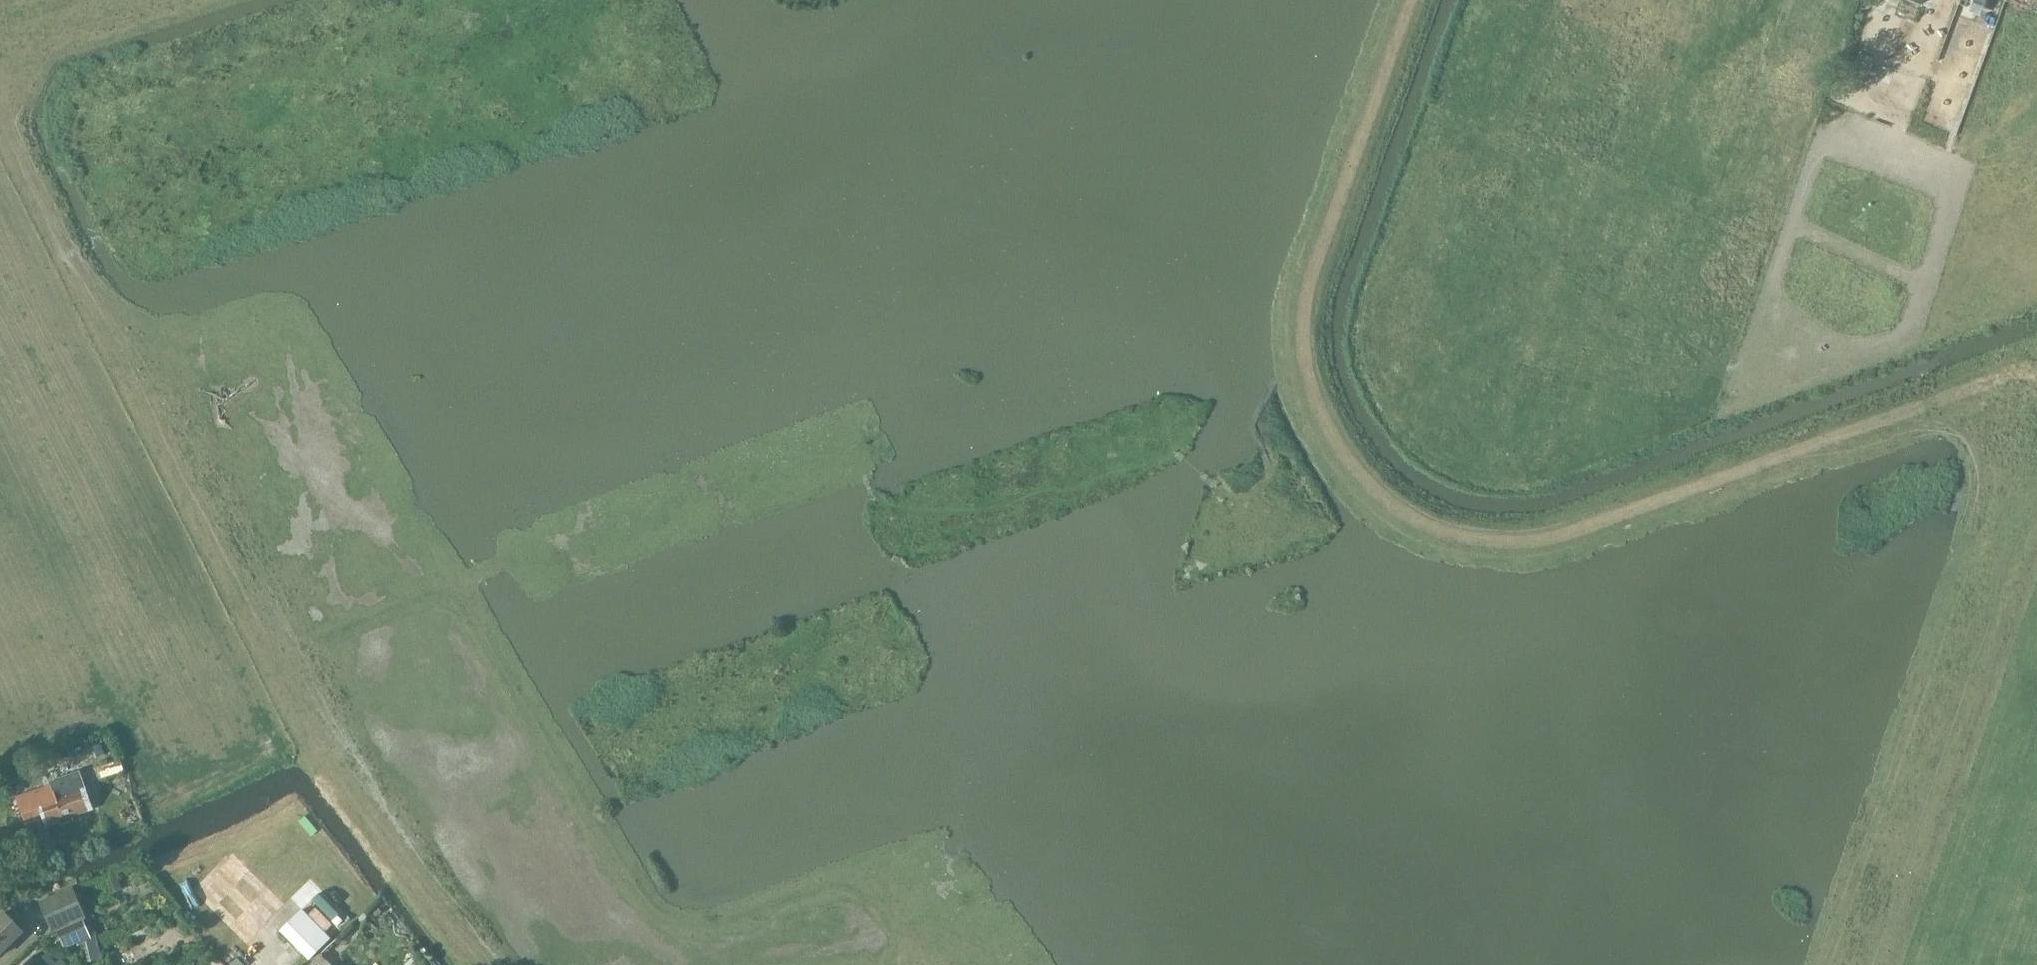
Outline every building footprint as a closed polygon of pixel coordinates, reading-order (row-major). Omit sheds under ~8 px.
[(121,760),(98,767),(102,779),(125,772),(121,760)] [(42,815),(46,825),(91,810),(80,777),(62,783),(66,795),(56,798),(52,786),(17,798),(25,821),(42,815)] [(72,889),(41,903),(54,931),(61,928),(84,918),(72,889)] [(288,898),(269,916),(309,956),(327,938),(288,898)] [(23,932),(4,913),(0,917),(0,955),(23,932)] [(84,918),(61,928),(66,940),(78,935),(80,939),(91,935),(84,918)] [(33,956),(24,964),(42,964),(33,956)]
